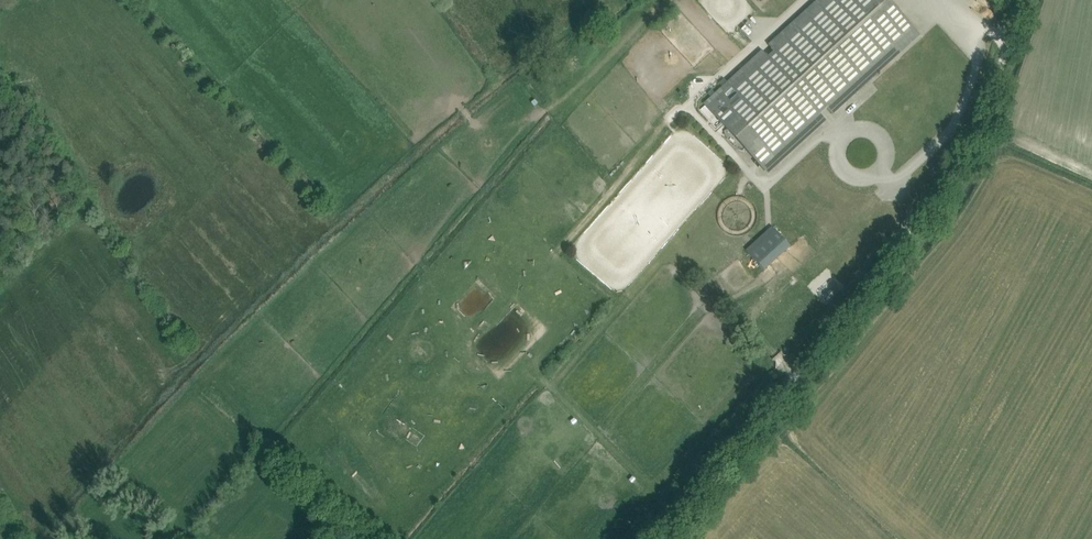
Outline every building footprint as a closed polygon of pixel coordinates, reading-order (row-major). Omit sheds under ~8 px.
[(879,71),(876,68),(916,32),(887,0),(823,0),(818,4),(816,2),(768,45),(774,51),(768,57),(762,51),(704,104),(767,173),(825,120),(820,114),(826,108),(832,114),(879,71)] [(745,249),(764,271),(791,246),(771,225),(745,249)] [(776,298),(766,310),(771,314),(781,302),(776,298)] [(422,442),(426,437),(420,432),(416,436),(422,442)]
